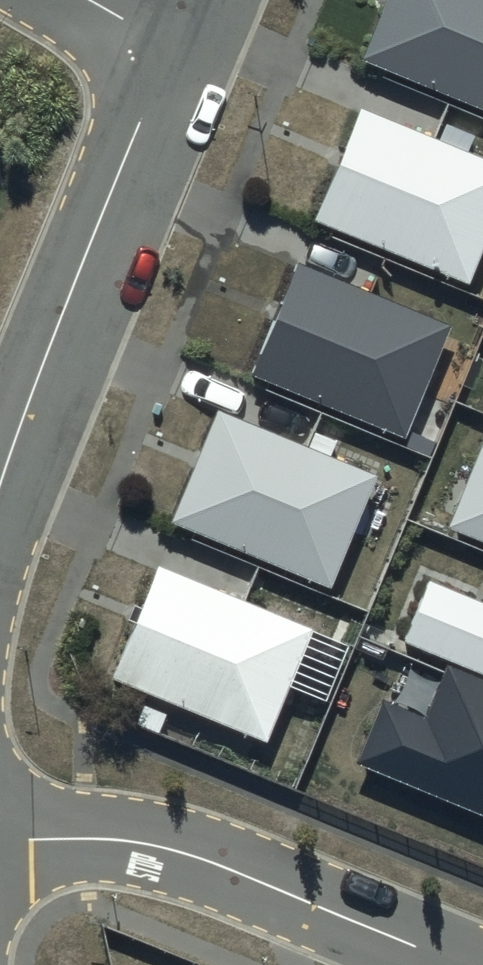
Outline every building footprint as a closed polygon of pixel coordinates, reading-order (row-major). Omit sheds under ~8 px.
[(361,63),(386,73),(482,112),(482,0),(387,0),(361,63)] [(359,112),(340,157),(314,222),(334,230),(468,284),(482,248),(482,162),(433,142),(359,112)] [(370,297),(296,269),(279,313),(252,380),(266,386),(405,439),(448,328),(370,297)] [(306,451),(217,413),(197,459),(170,524),(194,535),(329,591),(376,480),(306,451)] [(448,531),(482,545),(482,446),(448,531)] [(245,604),(156,567),(136,615),(109,679),(142,692),(264,743),(311,632),(245,604)] [(482,677),(482,608),(429,586),(404,645),(482,677)] [(445,668),(443,674),(423,720),(382,703),(356,765),(482,820),(482,684),(445,668)]
